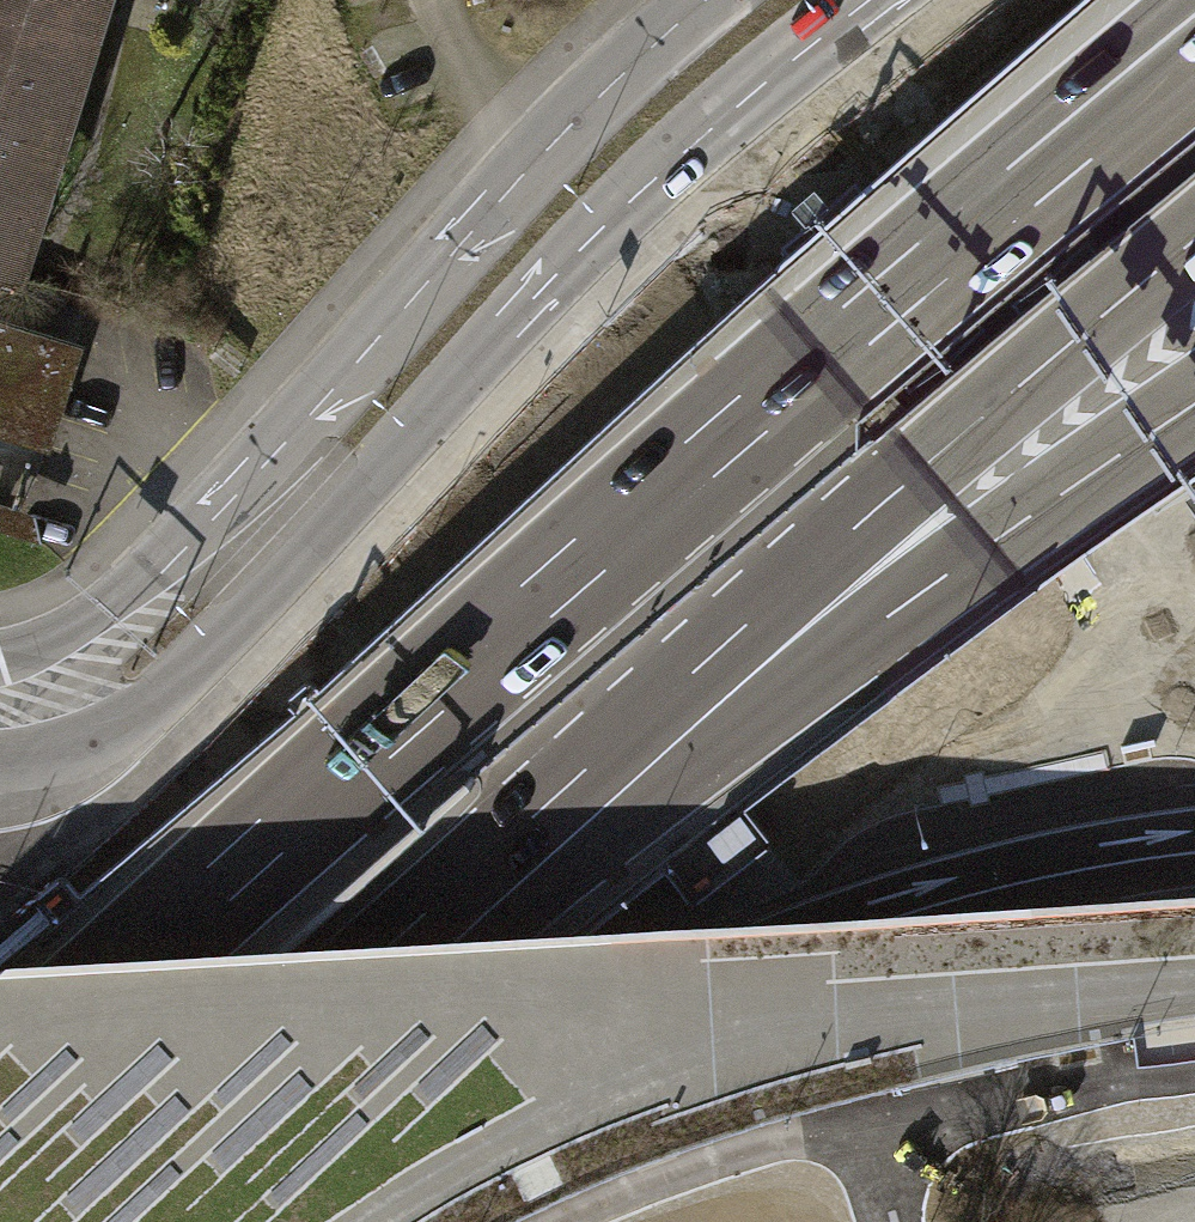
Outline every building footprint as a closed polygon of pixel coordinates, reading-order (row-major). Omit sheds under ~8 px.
[(76,33),(86,0),(0,0),(0,10),(76,33)] [(76,33),(0,10),(0,273),(76,33)] [(28,442),(56,352),(0,334),(0,433),(28,442)]
